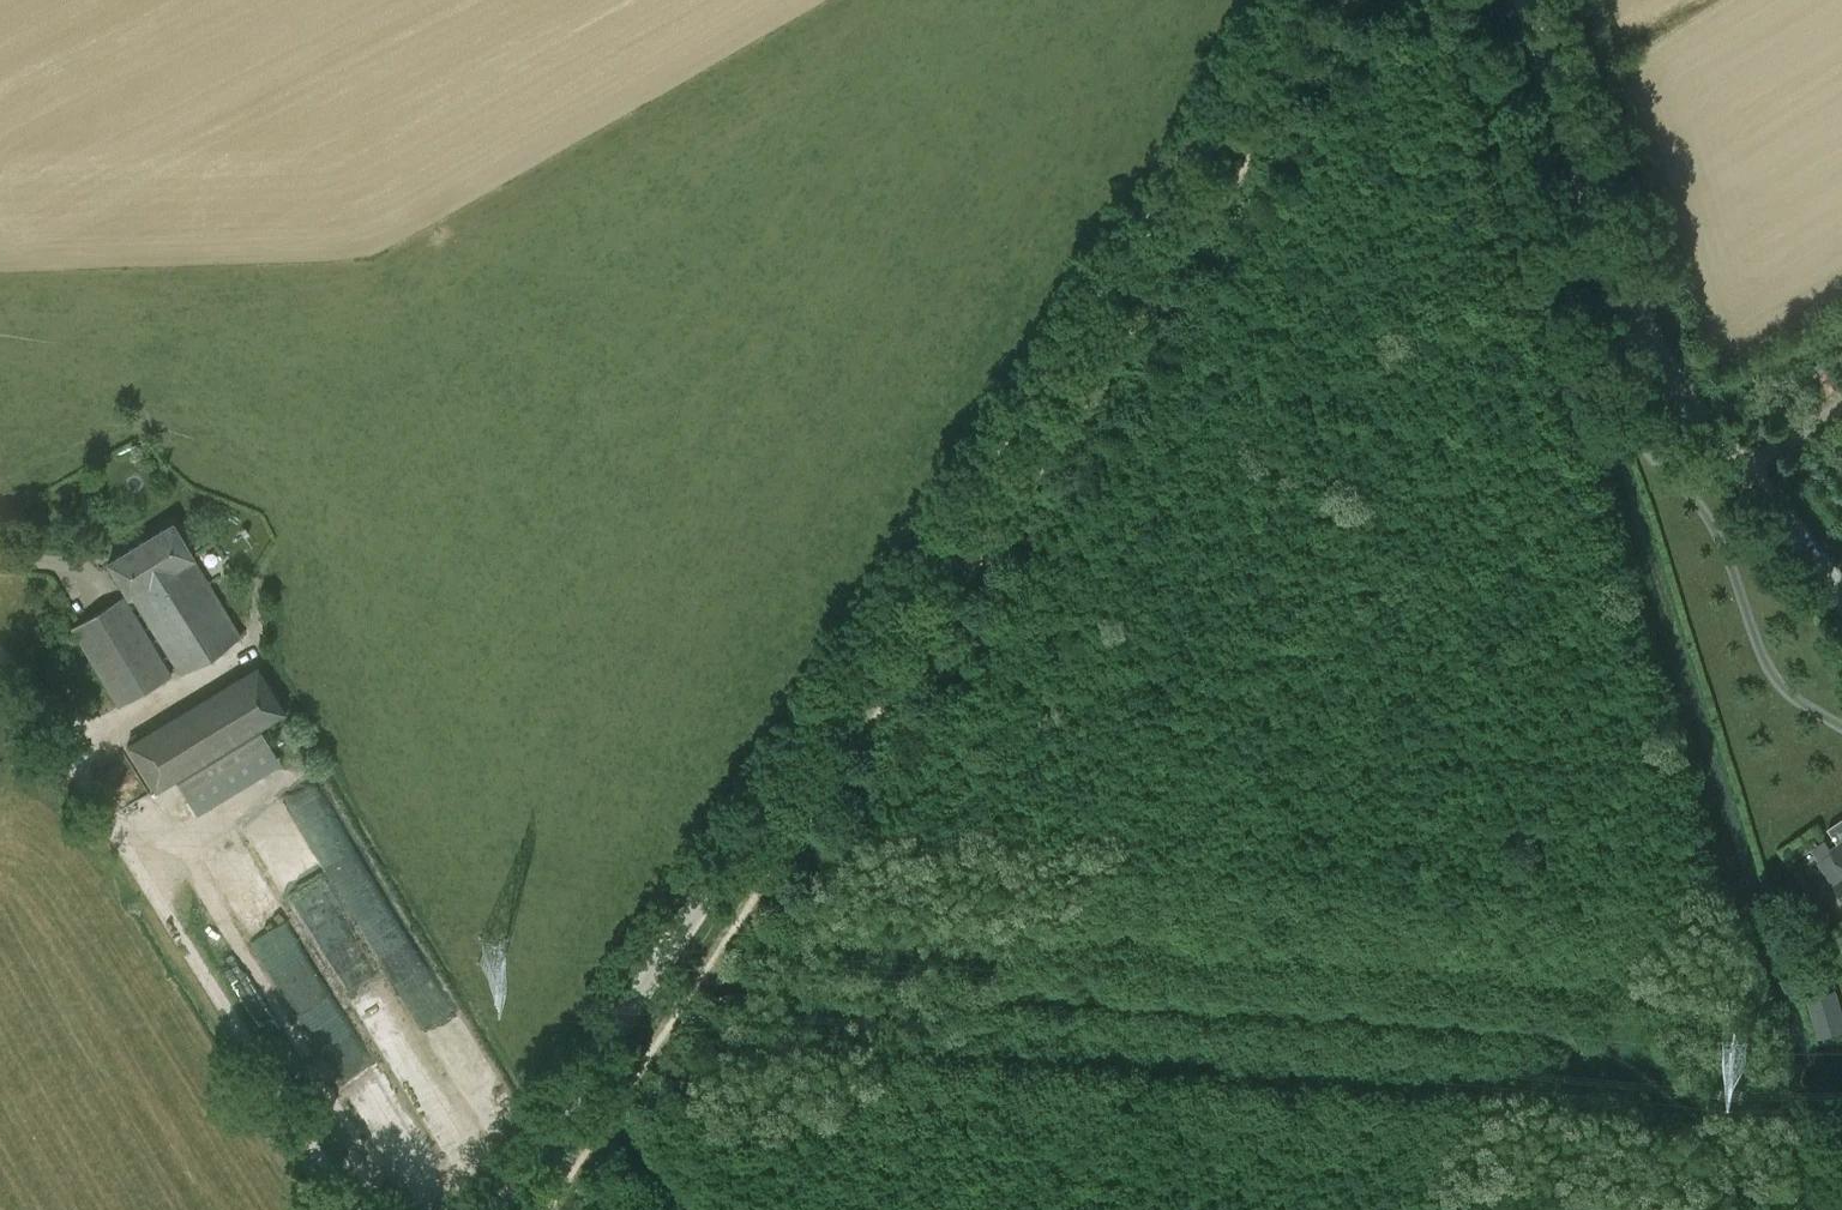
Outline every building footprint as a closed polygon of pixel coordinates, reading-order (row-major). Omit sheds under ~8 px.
[(173,522),(108,561),(128,594),(133,591),(181,673),(239,636),(191,556),(192,555),(173,522)] [(172,673),(123,595),(71,627),(119,705),(172,673)] [(257,666),(231,681),(259,726),(284,711),(257,666)] [(155,789),(175,777),(147,732),(128,744),(155,789)] [(1830,847),(1841,865),(1841,839),(1830,847)] [(340,883),(371,939),(400,923),(370,867),(340,883)] [(1833,883),(1841,895),(1841,877),(1833,883)] [(300,942),(268,959),(282,984),(314,967),(300,942)] [(1808,998),(1818,1035),(1841,1028),(1841,1016),(1835,990),(1808,998)]
